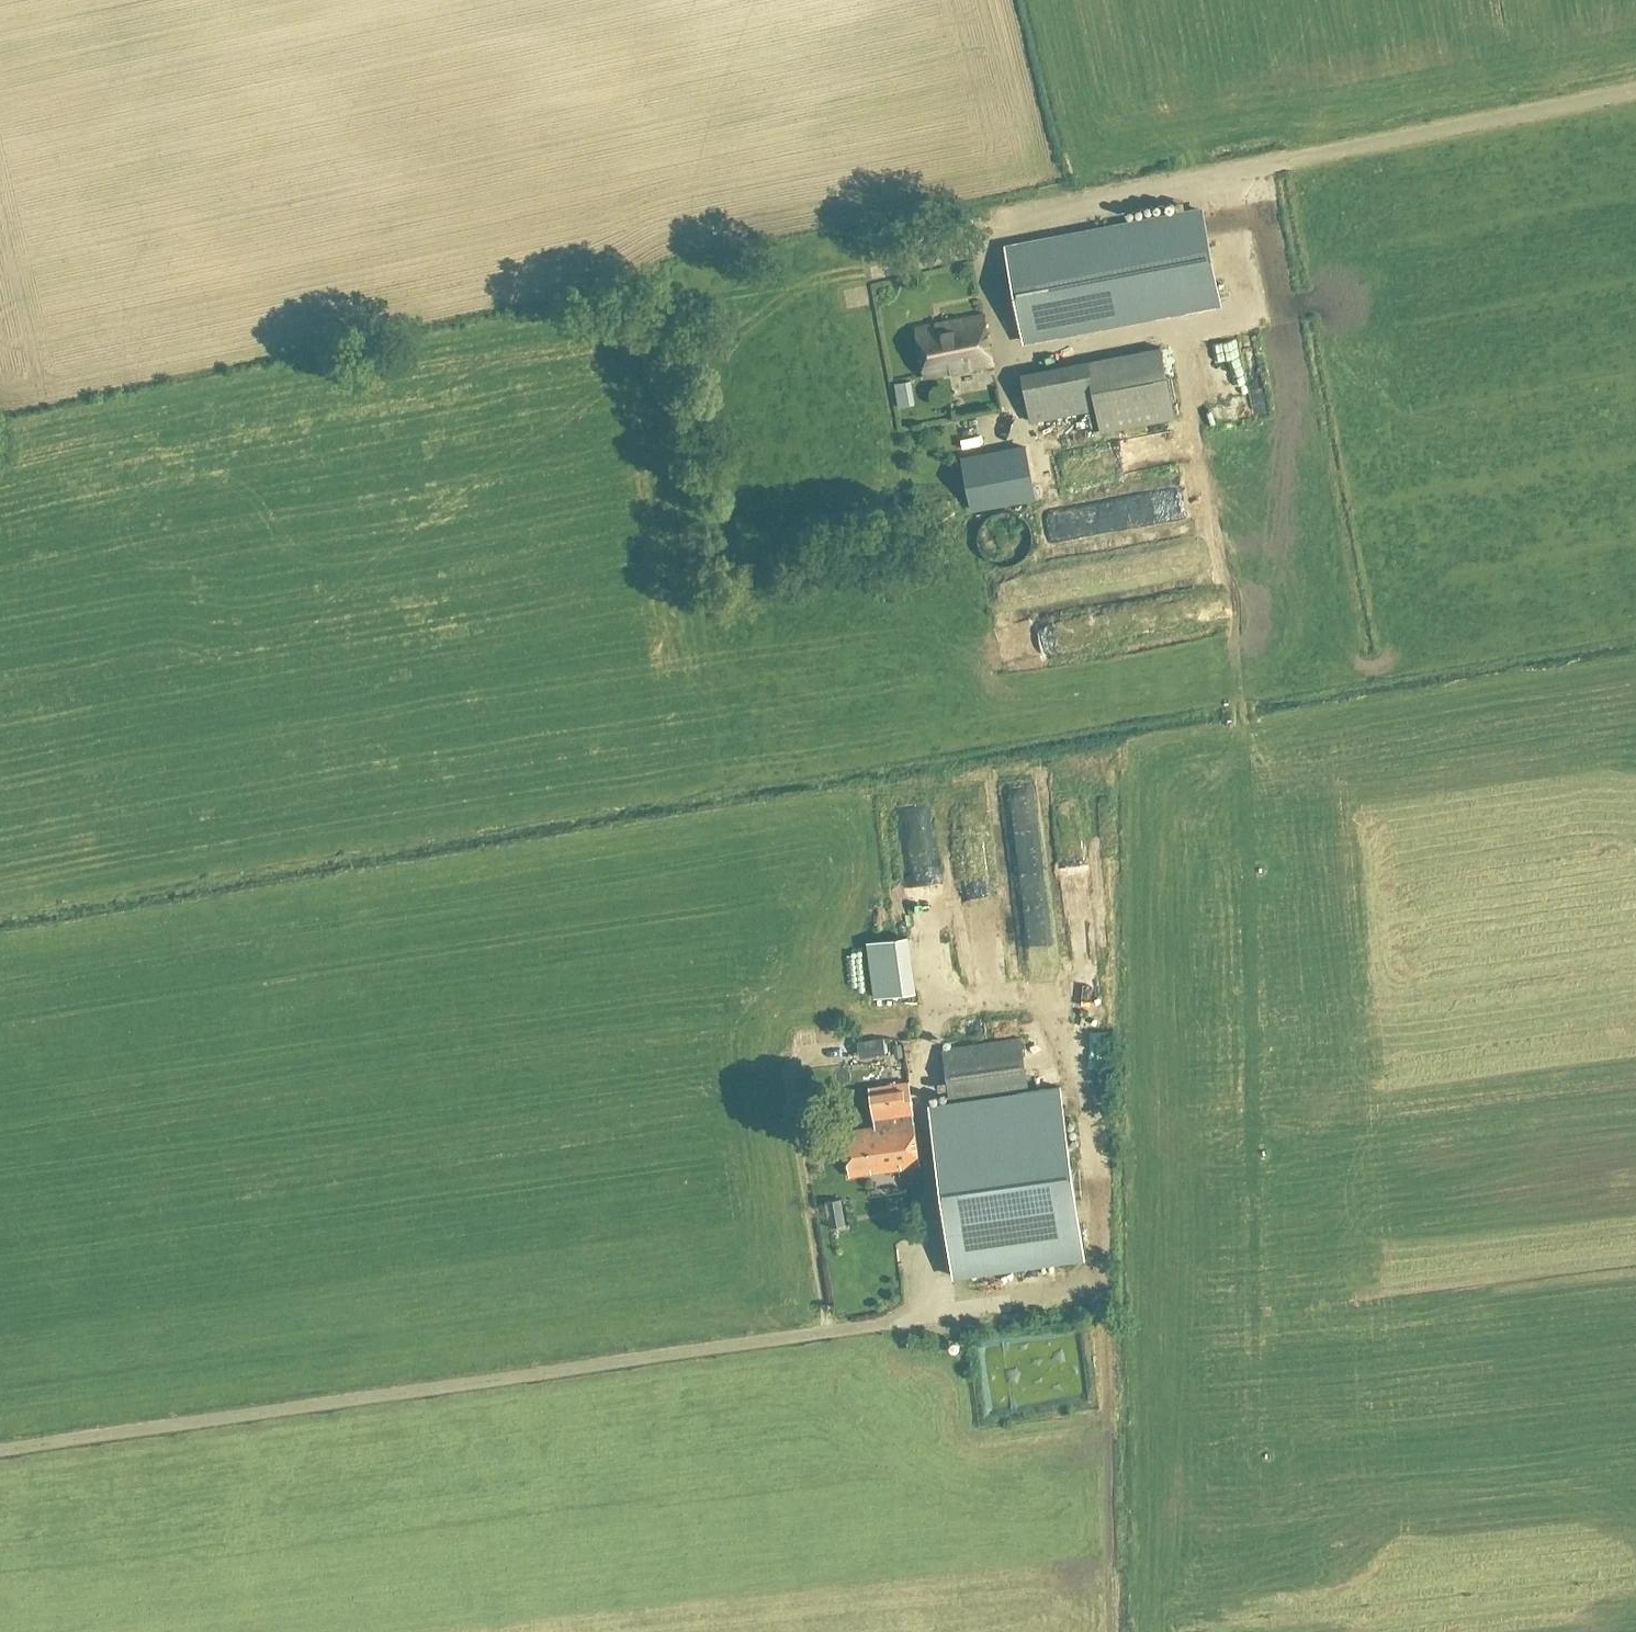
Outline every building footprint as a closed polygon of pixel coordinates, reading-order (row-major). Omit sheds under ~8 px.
[(1136,130),(1158,129),(1157,119),(1135,120),(1136,130)] [(1271,202),(1270,185),(1255,186),(1256,203),(1271,202)] [(1093,195),(1096,207),(1116,201),(1113,190),(1093,195)] [(1222,306),(1203,207),(1004,245),(1023,344),(1222,306)] [(983,316),(916,329),(926,378),(993,365),(983,316)] [(1174,420),(1160,348),(1021,375),(1030,424),(1096,411),(1101,434),(1174,420)] [(1036,497),(1026,447),(962,459),(971,509),(1036,497)] [(1001,807),(1002,819),(1026,815),(1024,803),(1001,807)] [(1021,1037),(942,1048),(949,1102),(1029,1091),(1021,1037)] [(870,1040),(873,1056),(886,1054),(884,1038),(870,1040)] [(869,1089),(875,1128),(843,1133),(850,1178),(920,1167),(913,1117),(909,1083),(869,1089)] [(949,1102),(930,1105),(953,1277),(1084,1258),(1060,1087),(1029,1091),(949,1102)]
